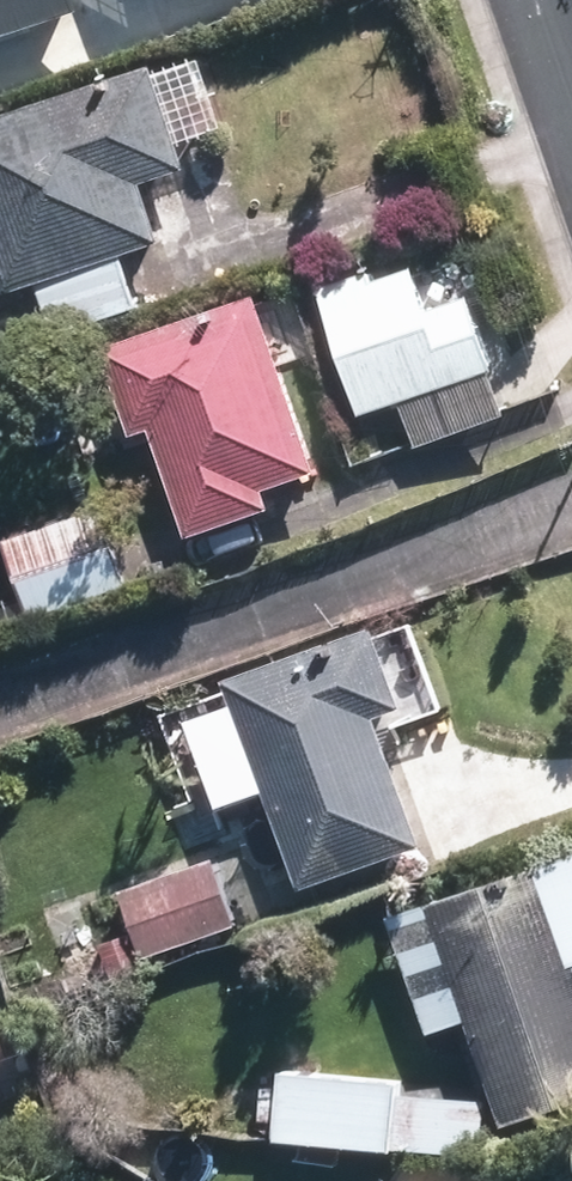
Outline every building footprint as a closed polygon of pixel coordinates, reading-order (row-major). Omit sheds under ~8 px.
[(76,49),(59,0),(0,0),(0,75),(76,49)] [(0,131),(0,284),(2,289),(140,242),(118,179),(169,162),(142,83),(0,131)] [(113,269),(37,295),(51,336),(127,310),(113,269)] [(402,269),(319,297),(372,451),(499,408),(465,309),(420,324),(402,269)] [(245,301),(96,352),(123,431),(143,424),(180,532),(254,506),(249,490),(303,471),(245,301)] [(97,517),(8,547),(31,613),(120,583),(97,517)] [(358,640),(230,687),(299,873),(402,835),(358,717),(383,708),(358,640)] [(234,917),(216,865),(124,897),(143,949),(234,917)] [(429,917),(499,1120),(571,1095),(571,1011),(528,883),(429,917)] [(430,1056),(400,1053),(390,1144),(471,1153),(476,1110),(430,1056)] [(388,1079),(286,1068),(279,1129),(381,1140),(388,1079)]
